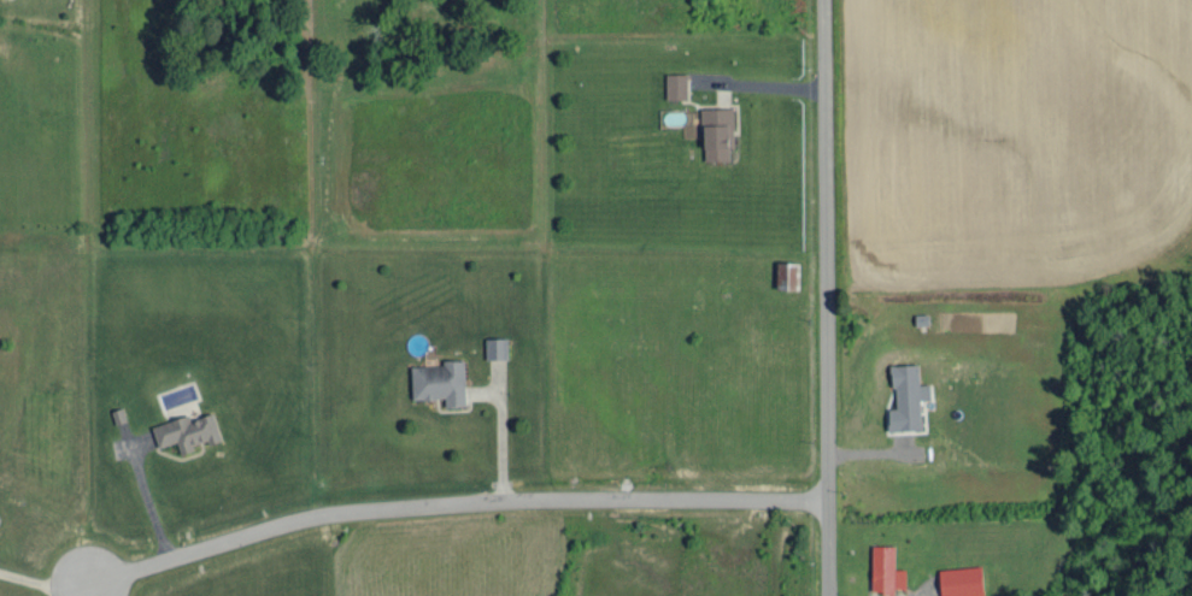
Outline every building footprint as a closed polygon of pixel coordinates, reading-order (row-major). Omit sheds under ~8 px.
[(666,71),(666,96),(688,96),(687,70),(666,71)] [(730,157),(730,145),(735,145),(734,104),(703,104),(704,157),(730,157)] [(778,286),(798,286),(798,259),(778,260),(778,286)] [(509,356),(508,335),(485,335),(486,356),(509,356)] [(466,403),(464,356),(444,357),(444,362),(411,363),(412,396),(445,395),(445,404),(466,403)] [(889,428),(922,427),(921,397),(931,397),(931,381),(920,381),(919,361),(893,362),(894,405),(889,405),(889,428)] [(159,444),(177,438),(181,451),(195,447),(193,442),(207,437),(209,441),(222,437),(213,410),(192,417),(190,411),(152,424),(159,444)] [(895,566),(896,543),(873,542),(872,590),(895,590),(896,585),(906,585),(906,566),(895,566)] [(984,593),(983,564),(940,565),(941,595),(984,593)]
